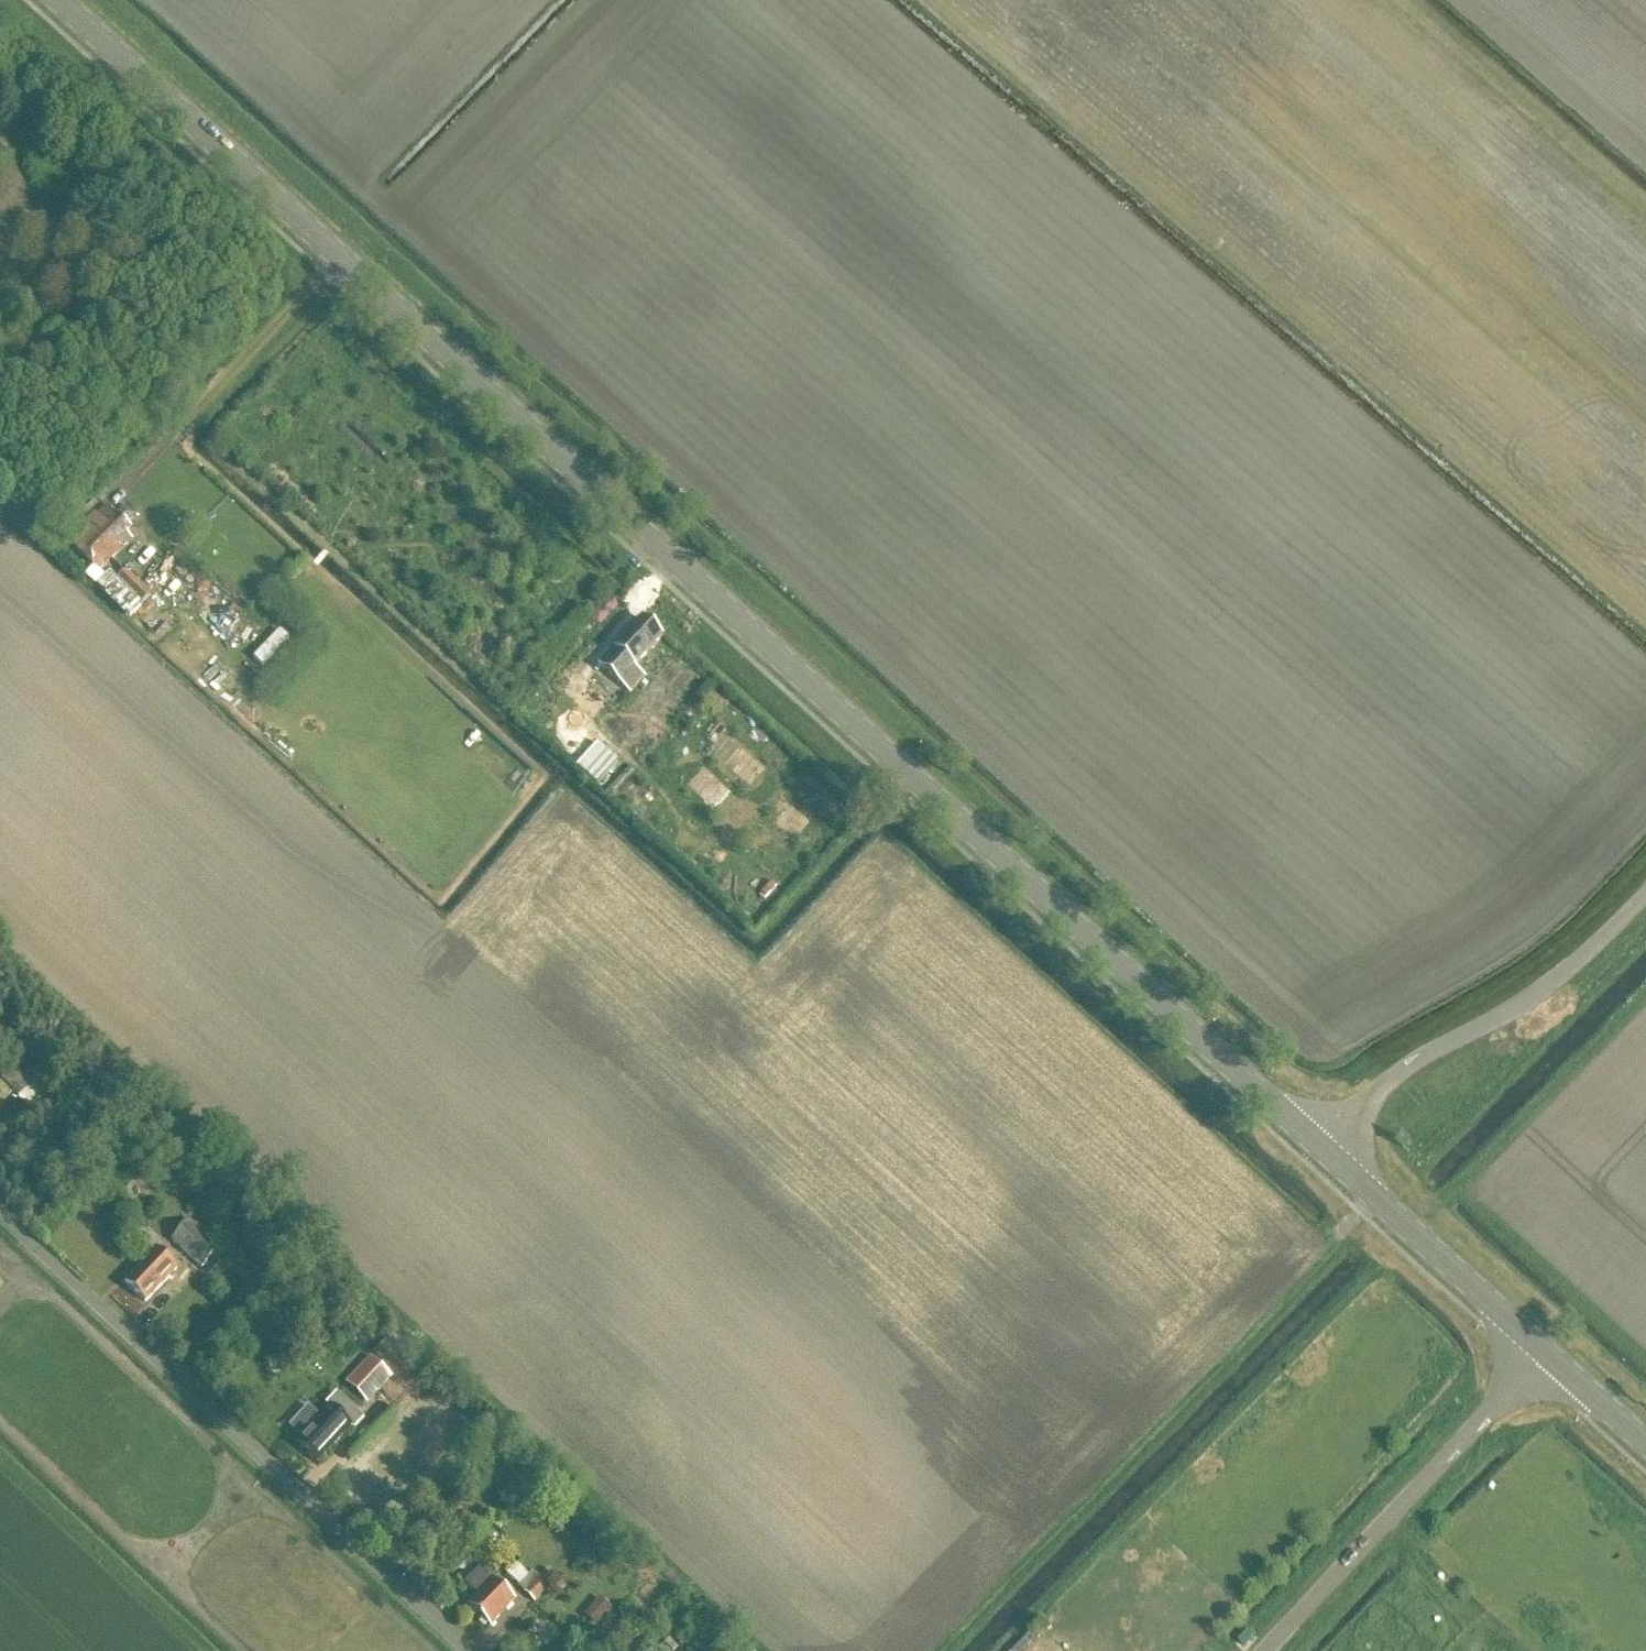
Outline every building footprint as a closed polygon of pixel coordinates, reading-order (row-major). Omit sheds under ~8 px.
[(98,576),(131,543),(125,537),(130,532),(106,509),(89,527),(91,529),(72,549),(98,576)] [(151,600),(124,575),(115,584),(140,608),(141,609),(151,600)] [(115,584),(114,584),(107,577),(95,590),(128,621),(140,608),(115,584)] [(633,671),(661,642),(641,623),(613,653),(616,656),(601,672),(629,698),(644,681),(633,671)] [(254,657),(265,668),(293,641),(282,630),(254,657)] [(601,743),(578,765),(597,786),(620,764),(601,743)] [(40,1079),(18,1058),(0,1077),(0,1110),(13,1096),(18,1102),(40,1079)] [(200,1271),(217,1252),(188,1225),(170,1244),(200,1271)] [(146,1307),(177,1274),(155,1254),(125,1287),(146,1307)] [(388,1372),(407,1353),(391,1338),(373,1357),(388,1372)] [(362,1404),(387,1378),(369,1361),(345,1387),(362,1404)] [(326,1409),(329,1412),(295,1448),(317,1469),(351,1433),(353,1435),(364,1423),(337,1398),(326,1409)] [(548,1572),(538,1581),(532,1575),(528,1580),(517,1569),(507,1579),(523,1595),(534,1606),(548,1591),(547,1590),(556,1581),(548,1572)] [(480,1571),(465,1587),(478,1599),(468,1610),(489,1630),(514,1603),(493,1583),(480,1571)] [(596,1630),(611,1613),(599,1602),(584,1618),(596,1630)] [(1045,1645),(1035,1635),(1017,1650),(1039,1650),(1045,1645)] [(675,1636),(658,1650),(659,1650),(687,1650),(675,1636)]
